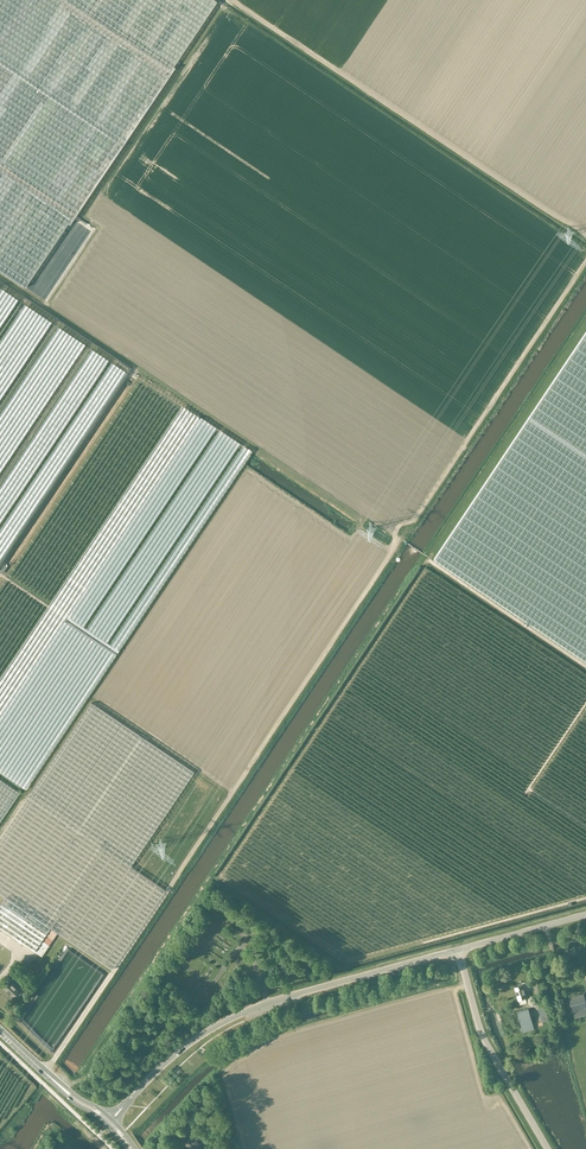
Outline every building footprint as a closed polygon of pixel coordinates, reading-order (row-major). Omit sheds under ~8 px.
[(25,287),(68,223),(70,224),(175,67),(173,66),(216,1),(214,0),(0,0),(0,270),(25,287)] [(434,560),(585,662),(585,332),(434,560)] [(0,836),(0,892),(6,896),(0,904),(0,928),(33,951),(34,951),(41,956),(49,945),(53,939),(45,934),(47,931),(51,933),(53,931),(49,928),(50,927),(111,970),(165,891),(130,867),(195,773),(93,703),(33,790),(27,799),(26,799),(0,836)] [(19,793),(0,780),(0,821),(19,793)] [(18,996),(21,993),(18,991),(18,990),(9,981),(3,987),(13,997),(15,994),(18,996)] [(514,987),(518,1000),(529,996),(527,991),(525,992),(522,984),(514,987)] [(585,1007),(585,1002),(584,994),(569,998),(573,1011),(585,1007)] [(521,1025),(532,1022),(528,1009),(517,1012),(521,1025)] [(521,1025),(523,1032),(534,1029),(532,1022),(521,1025)] [(184,1138),(192,1130),(185,1123),(182,1126),(183,1127),(178,1133),(184,1138)] [(193,1138),(189,1143),(196,1148),(200,1144),(193,1138)]
